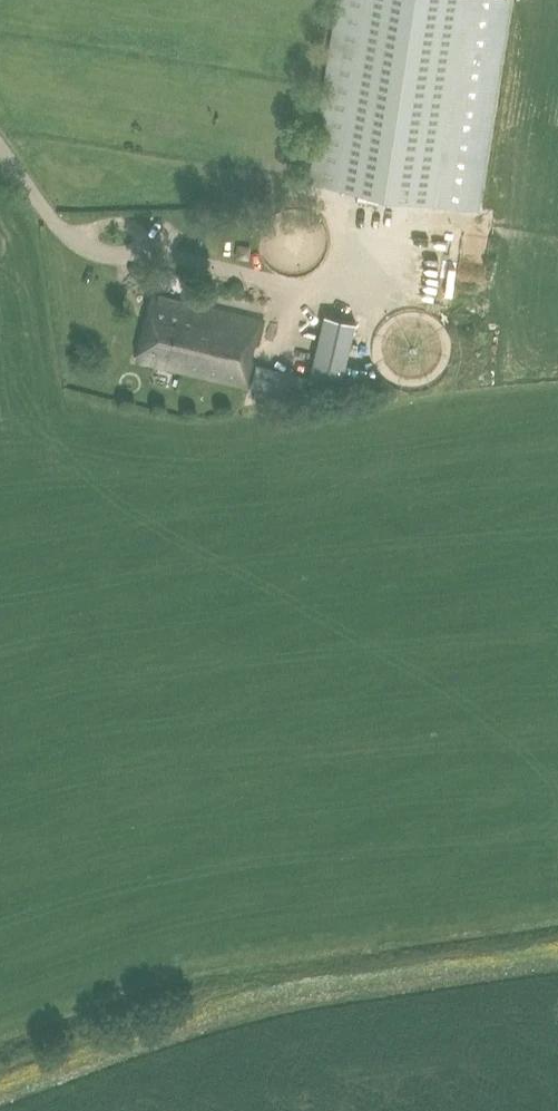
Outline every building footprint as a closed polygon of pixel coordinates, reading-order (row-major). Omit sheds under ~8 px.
[(465,0),(337,0),(309,181),(434,201),(465,0)] [(137,358),(248,384),(254,359),(240,356),(244,341),(257,345),(263,320),(152,293),(137,358)] [(356,321),(325,313),(310,379),(340,386),(356,321)] [(392,358),(395,321),(380,320),(377,357),(392,358)] [(304,398),(308,383),(254,370),(251,386),(304,398)]
